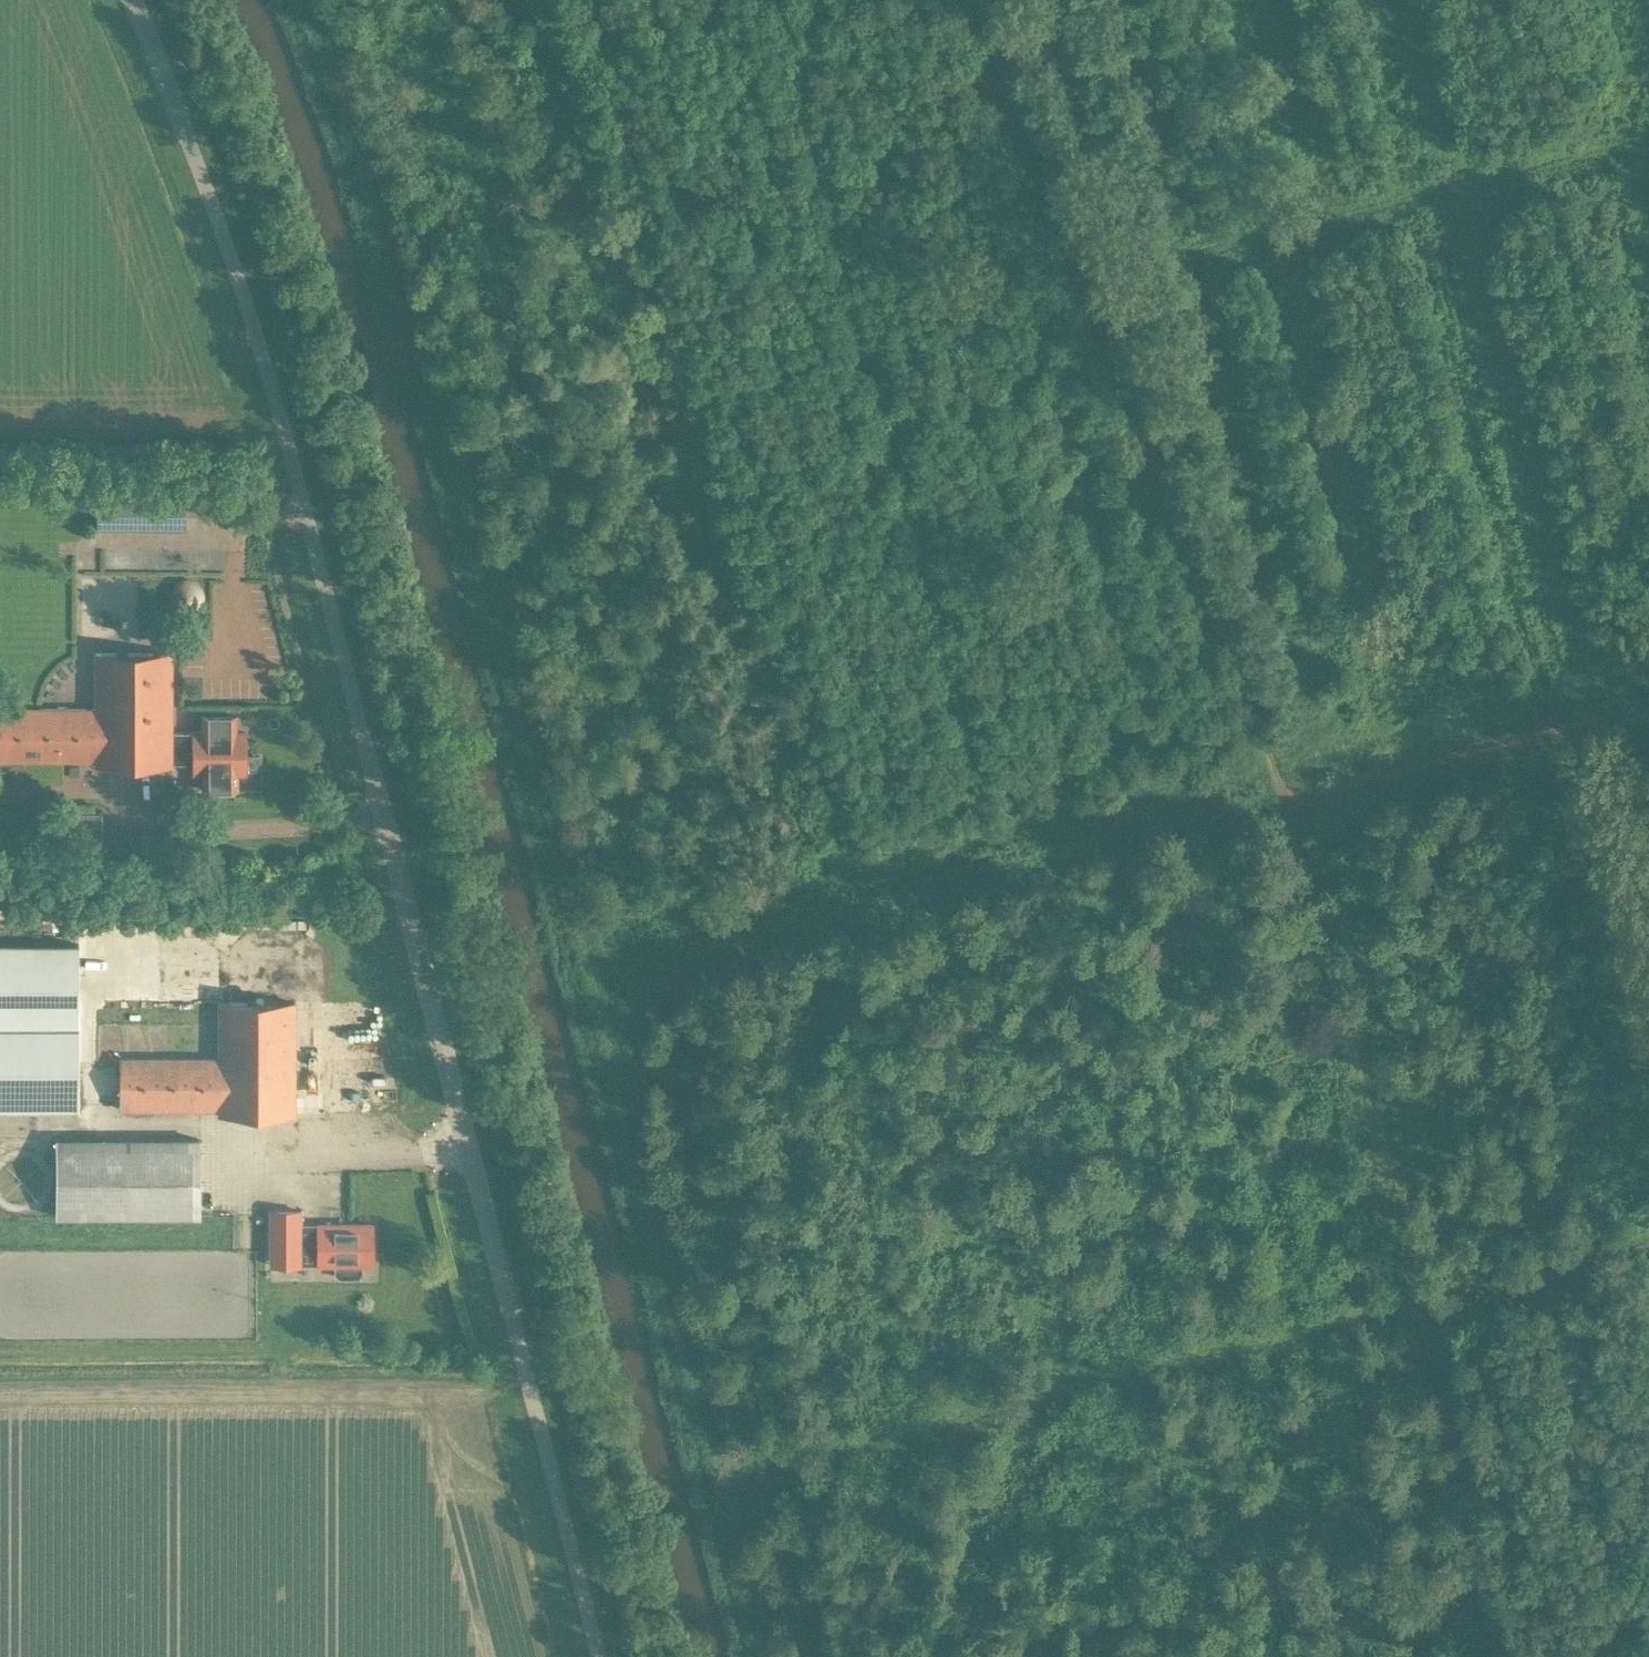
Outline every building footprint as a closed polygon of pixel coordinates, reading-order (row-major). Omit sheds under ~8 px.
[(193,518),(192,503),(104,504),(104,520),(193,518)] [(170,760),(170,734),(170,654),(69,655),(70,710),(0,710),(0,762),(95,761),(95,765),(171,765),(170,760)] [(201,712),(201,733),(192,733),(192,734),(170,734),(170,760),(192,760),(193,774),(201,774),(201,790),(236,790),(236,774),(244,774),(244,732),(237,732),(237,712),(201,712)] [(258,745),(259,765),(249,766),(250,781),(268,780),(267,745),(258,745)] [(78,1027),(78,944),(0,944),(0,1027),(78,1027)] [(157,944),(155,958),(175,961),(177,947),(157,944)] [(294,1114),(294,1003),(218,1003),(218,1058),(120,1058),(120,1109),(218,1109),(218,1114),(294,1114)] [(0,1027),(0,1109),(78,1109),(78,1027),(0,1027)] [(199,1216),(199,1140),(55,1140),(55,1216),(199,1216)] [(360,1266),(372,1265),(371,1224),(317,1224),(317,1233),(303,1233),(303,1251),(317,1251),(317,1266),(334,1266),(334,1274),(338,1278),(357,1278),(360,1274),(360,1266)]
